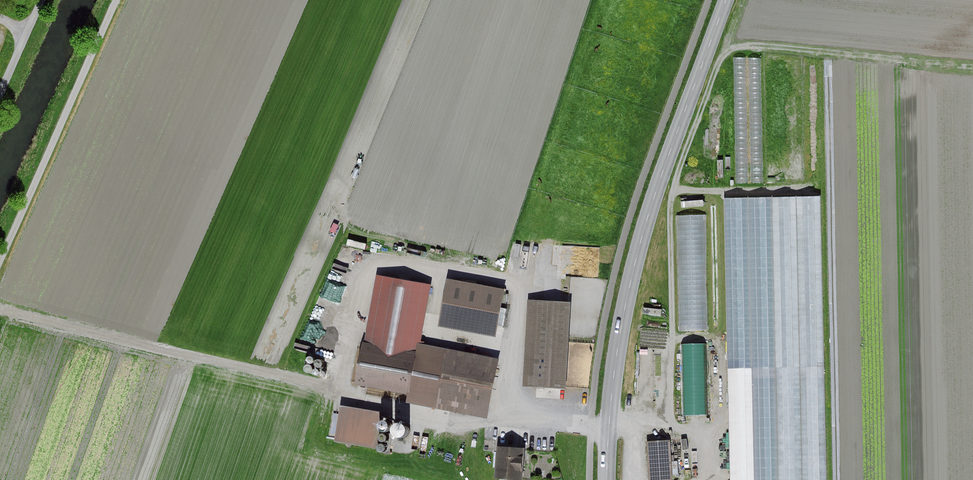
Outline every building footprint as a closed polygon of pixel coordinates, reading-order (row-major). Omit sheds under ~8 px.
[(748,161),(737,162),(739,180),(749,179),(748,161)] [(823,193),(726,195),(732,479),(829,479),(823,193)] [(678,212),(682,328),(710,327),(706,211),(678,212)] [(436,288),(385,279),(367,386),(416,394),(415,402),(500,416),(509,359),(426,346),(436,288)] [(513,292),(455,281),(446,325),(505,337),(513,292)] [(579,306),(535,302),(529,386),(573,389),(579,306)] [(707,341),(683,342),(687,413),(710,412),(707,341)] [(392,415),(347,407),(341,442),(386,450),(392,415)] [(651,444),(655,479),(680,479),(676,441),(651,444)] [(503,448),(502,479),(534,479),(535,450),(503,448)]
